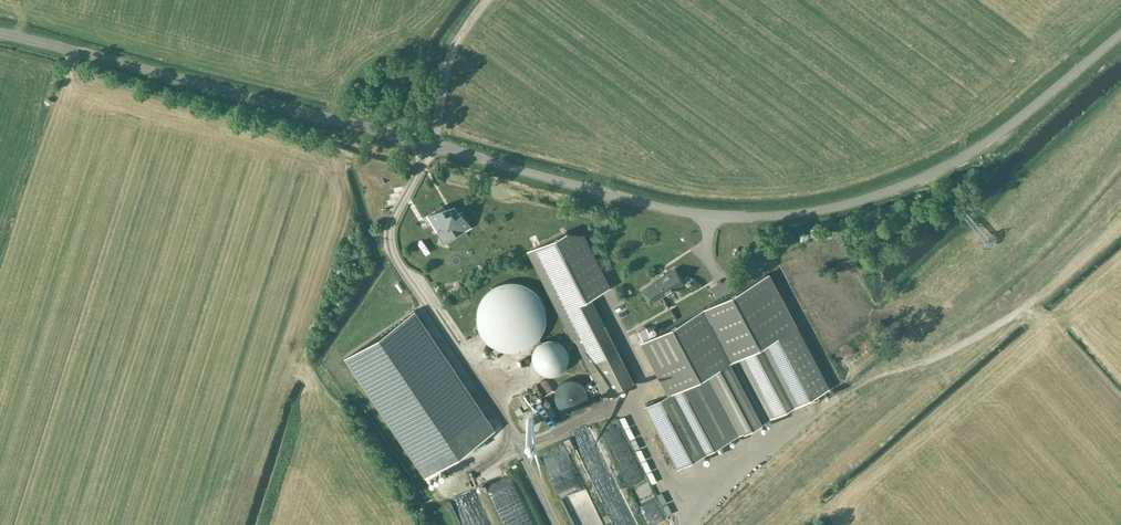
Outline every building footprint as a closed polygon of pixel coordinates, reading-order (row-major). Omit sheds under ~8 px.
[(447,212),(443,205),(429,214),(442,236),(448,238),(471,224),(463,210),(456,214),(455,213),(453,214),(450,214),(448,211),(447,212)] [(572,240),(567,230),(529,249),(604,398),(635,382),(590,296),(610,286),(584,234),(572,240)] [(653,280),(654,282),(642,289),(650,303),(683,282),(674,268),(665,275),(664,273),(653,280)] [(773,287),(766,274),(651,335),(647,327),(639,331),(671,391),(648,403),(680,464),(826,387),(773,287)] [(517,281),(513,280),(511,280),(508,281),(506,281),(503,281),(501,282),(499,283),(496,284),(494,285),(493,286),(491,287),(489,288),(488,290),(486,292),(484,293),(483,295),(481,297),(480,300),(479,302),(478,304),(478,306),(477,309),(477,311),(477,313),(477,316),(477,318),(477,321),(477,323),(478,325),(479,328),(480,330),(481,332),(482,334),(483,336),(485,338),(487,340),(488,341),(490,343),(492,344),(493,345),(495,346),(498,347),(500,348),(502,349),(504,349),(507,350),(508,350),(510,350),(513,350),(515,350),(518,350),(519,349),(521,349),(524,348),(525,348),(527,347),(529,345),(531,344),(533,343),(536,340),(537,339),(539,337),(540,335),(542,333),(543,330),(544,328),(545,326),(545,324),(546,323),(546,320),(546,318),(546,315),(546,313),(546,310),(546,308),(545,307),(545,306),(544,303),(543,301),(542,299),(541,297),(540,295),(538,293),(537,291),(535,290),(534,289),(532,287),(530,286),(528,285),(526,284),(524,283),(521,282),(519,281),(517,281)] [(723,293),(718,284),(712,287),(716,296),(723,293)] [(495,428),(415,310),(345,357),(425,475),(495,428)] [(569,358),(569,356),(569,355),(569,354),(569,352),(568,351),(568,349),(567,348),(566,346),(565,345),(564,343),(563,342),(561,341),(560,340),(558,339),(556,338),(555,338),(553,338),(551,337),(549,337),(547,338),(546,338),(544,339),(542,339),(541,340),(540,341),(538,342),(537,344),(536,345),(535,347),(534,348),(533,350),(533,352),(532,353),(532,355),(532,357),(532,359),(533,361),(533,362),(534,364),(535,365),(536,367),(537,368),(538,370),(540,371),(542,372),(543,373),(544,373),(546,374),(549,374),(550,374),(552,374),(554,374),(556,373),(558,373),(559,372),(561,371),(563,370),(563,369),(565,368),(566,366),(567,364),(568,363),(568,361),(569,360),(569,358)] [(577,379),(572,378),(567,379),(562,381),(558,384),(556,389),(555,394),(556,399),(558,404),(561,408),(566,410),(571,411),(576,411),(581,408),(585,405),(587,400),(588,395),(587,390),(585,385),(582,382),(577,379)] [(630,438),(636,436),(627,414),(621,416),(630,438)] [(532,418),(530,417),(529,417),(528,418),(527,418),(526,419),(526,420),(526,421),(526,422),(526,423),(527,425),(528,425),(530,425),(531,425),(532,425),(533,424),(534,423),(534,422),(534,421),(534,420),(533,419),(533,418),(532,418)] [(612,443),(622,441),(620,428),(610,429),(612,443)] [(569,434),(563,438),(570,449),(576,445),(569,434)] [(585,449),(582,449),(594,481),(612,475),(604,453),(588,458),(585,449)] [(451,496),(466,524),(479,524),(476,519),(479,517),(484,524),(490,522),(469,482),(461,486),(463,490),(451,496)] [(704,507),(694,517),(699,521),(708,512),(704,507)] [(652,524),(668,524),(665,516),(651,522),(652,524)]
